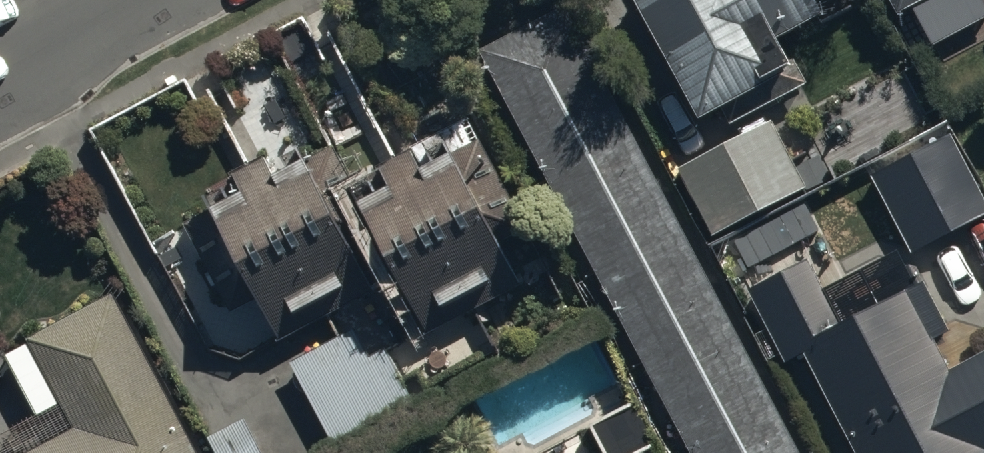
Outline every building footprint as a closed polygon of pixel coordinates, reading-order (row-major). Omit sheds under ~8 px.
[(512,109),(694,452),(809,452),(569,0),(560,0),(480,42),(497,74),(476,85),(494,119),(512,109)] [(701,102),(721,91),(734,115),(806,75),(778,25),(822,0),(644,0),(701,102)] [(899,16),(916,8),(937,50),(983,26),(983,0),(890,0),(899,16)] [(771,115),(675,162),(706,224),(812,172),(786,118),(775,123),(771,115)] [(383,175),(357,189),(427,322),(519,273),(501,238),(528,224),(474,122),(416,153),(413,147),(378,166),(383,175)] [(871,171),(908,246),(983,208),(983,185),(956,129),(871,171)] [(184,219),(228,307),(260,291),(280,331),(376,283),(346,223),(364,214),(330,145),(311,154),(306,145),(271,163),(265,150),(234,166),(241,180),(211,195),(215,204),(184,219)] [(802,344),(861,452),(970,452),(983,446),(983,343),(949,362),(933,333),(950,324),(922,273),(834,320),(800,256),(751,283),(788,352),(802,344)] [(110,301),(24,347),(58,409),(0,440),(0,452),(192,452),(110,301)] [(352,320),(288,354),(338,447),(417,404),(384,344),(370,352),(352,320)] [(655,449),(633,408),(593,430),(606,452),(648,452),(655,449)] [(203,431),(214,452),(263,452),(242,412),(203,431)]
